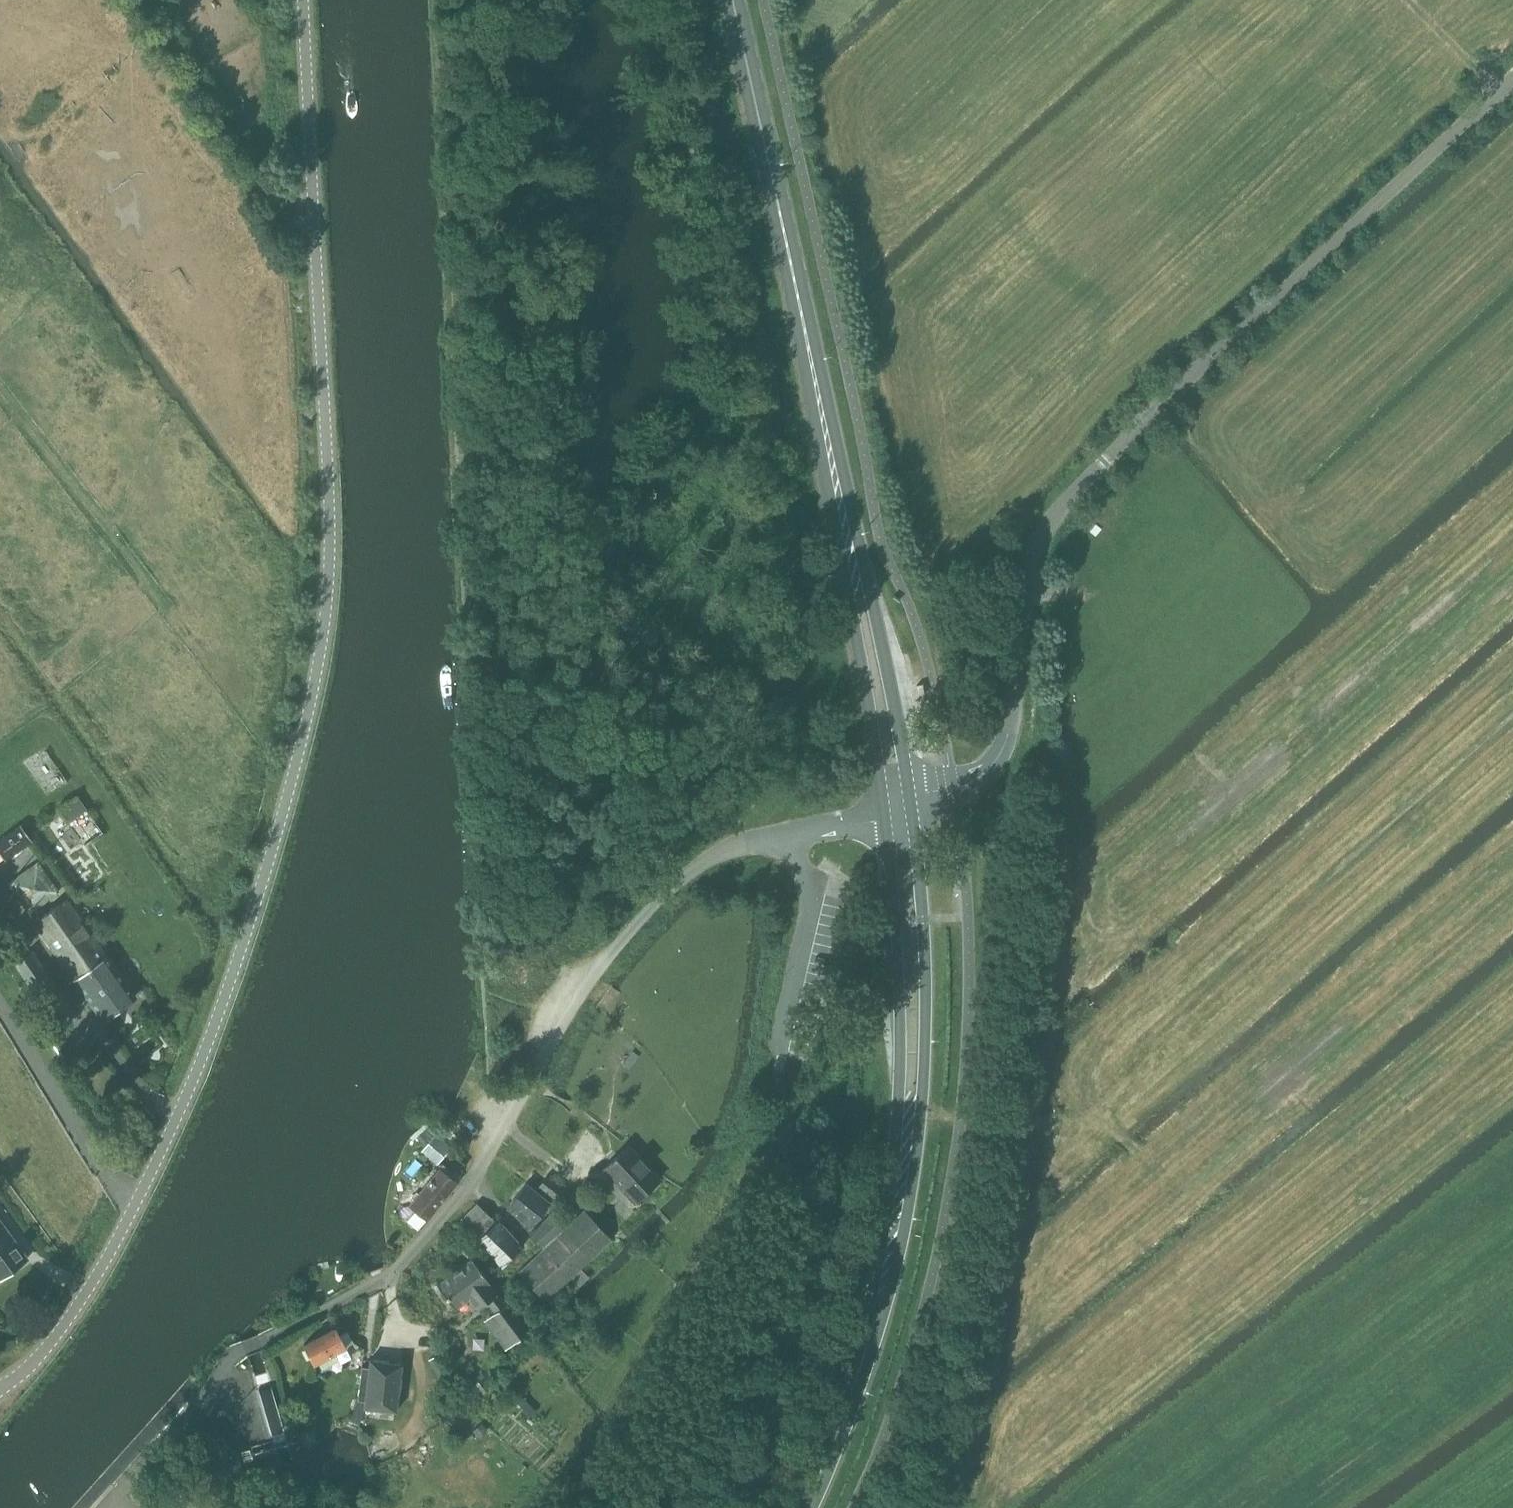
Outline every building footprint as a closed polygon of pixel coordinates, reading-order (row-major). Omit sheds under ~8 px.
[(60,808),(69,822),(87,809),(77,796),(60,808)] [(0,840),(0,852),(5,859),(32,840),(21,825),(0,840)] [(106,955),(67,899),(35,922),(75,977),(74,978),(103,1019),(136,996),(107,955),(106,955)] [(15,963),(57,1022),(74,1010),(33,950),(15,963)] [(426,1146),(423,1150),(438,1163),(451,1147),(429,1125),(417,1137),(426,1146)] [(610,1181),(621,1193),(624,1190),(635,1202),(659,1179),(628,1146),(604,1168),(613,1178),(610,1181)] [(408,1219),(419,1228),(457,1182),(451,1176),(454,1173),(443,1164),(409,1205),(415,1210),(408,1219)] [(554,1199),(563,1188),(547,1176),(539,1187),(541,1188),(538,1192),(526,1183),(508,1207),(531,1225),(550,1202),(547,1200),(550,1195),(554,1199)] [(461,1220),(478,1236),(495,1219),(478,1203),(461,1220)] [(585,1210),(562,1231),(588,1260),(589,1260),(610,1239),(585,1210)] [(564,1227),(552,1214),(530,1234),(542,1247),(564,1227)] [(501,1220),(478,1241),(500,1264),(522,1244),(501,1220)] [(27,1258),(0,1221),(0,1278),(27,1258)] [(588,1260),(562,1231),(519,1271),(545,1300),(569,1278),(578,1287),(589,1276),(581,1267),(588,1260)] [(469,1298),(477,1309),(497,1294),(489,1283),(490,1282),(472,1258),(437,1285),(455,1309),(469,1298)] [(492,1315),(511,1341),(512,1342),(527,1331),(507,1304),(492,1315)] [(335,1327),(304,1344),(314,1363),(352,1343),(347,1332),(339,1336),(335,1327)] [(440,1352),(429,1358),(445,1382),(455,1376),(440,1352)] [(364,1407),(397,1411),(402,1363),(370,1359),(369,1367),(362,1366),(358,1398),(365,1399),(364,1407)] [(271,1385),(258,1389),(272,1436),(284,1433),(285,1432),(271,1385)] [(481,1422),(473,1430),(478,1435),(486,1428),(481,1422)] [(523,1463),(519,1469),(524,1473),(528,1468),(523,1463)]
